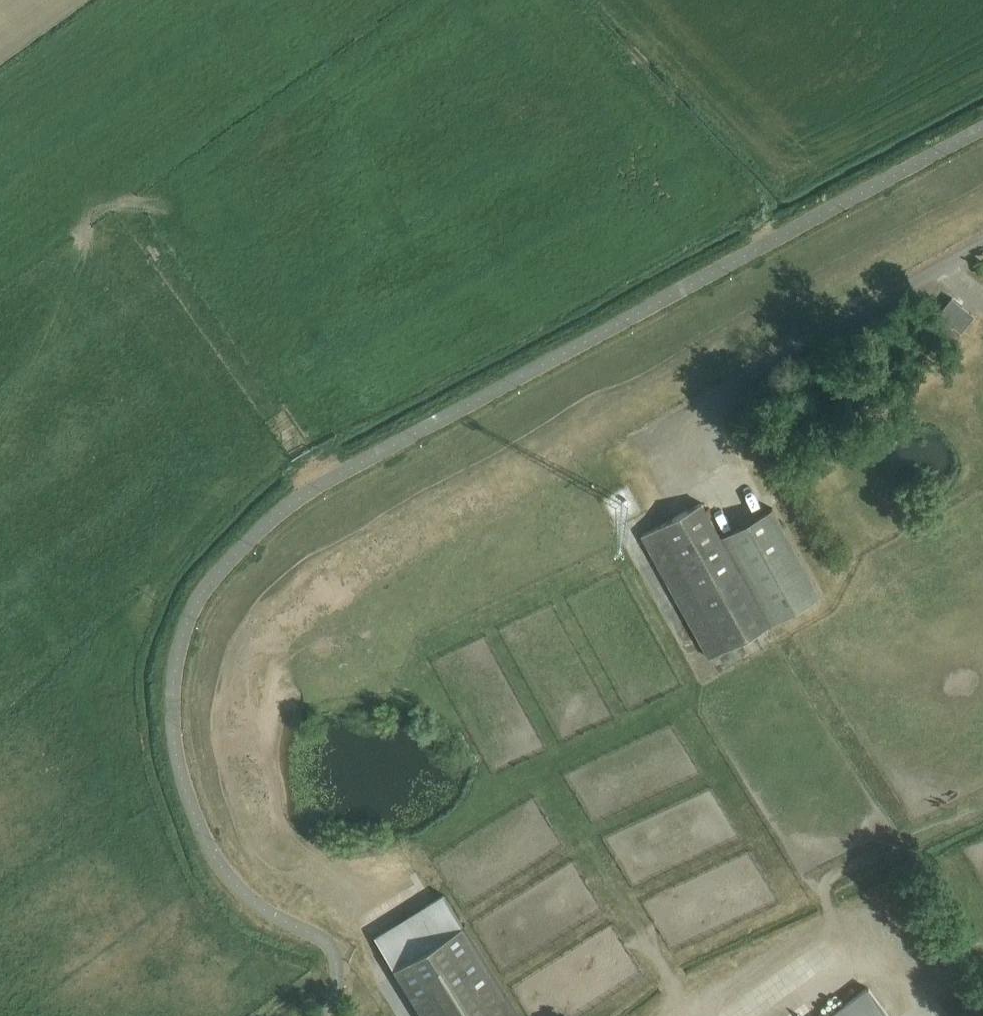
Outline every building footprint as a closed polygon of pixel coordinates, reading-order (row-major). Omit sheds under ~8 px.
[(940,313),(962,332),(975,316),(952,298),(940,313)] [(309,447),(276,399),(261,410),(295,457),(309,447)] [(712,657),(771,625),(704,503),(645,535),(712,657)] [(740,526),(724,535),(745,574),(759,598),(771,621),(772,623),(775,621),(820,597),(821,596),(820,594),(808,571),(795,547),(773,509),(773,508),(771,508),(764,513),(740,526)] [(425,1015),(519,1015),(444,894),(376,936),(425,1015)] [(869,987),(829,1015),(890,1015),(869,987)]
